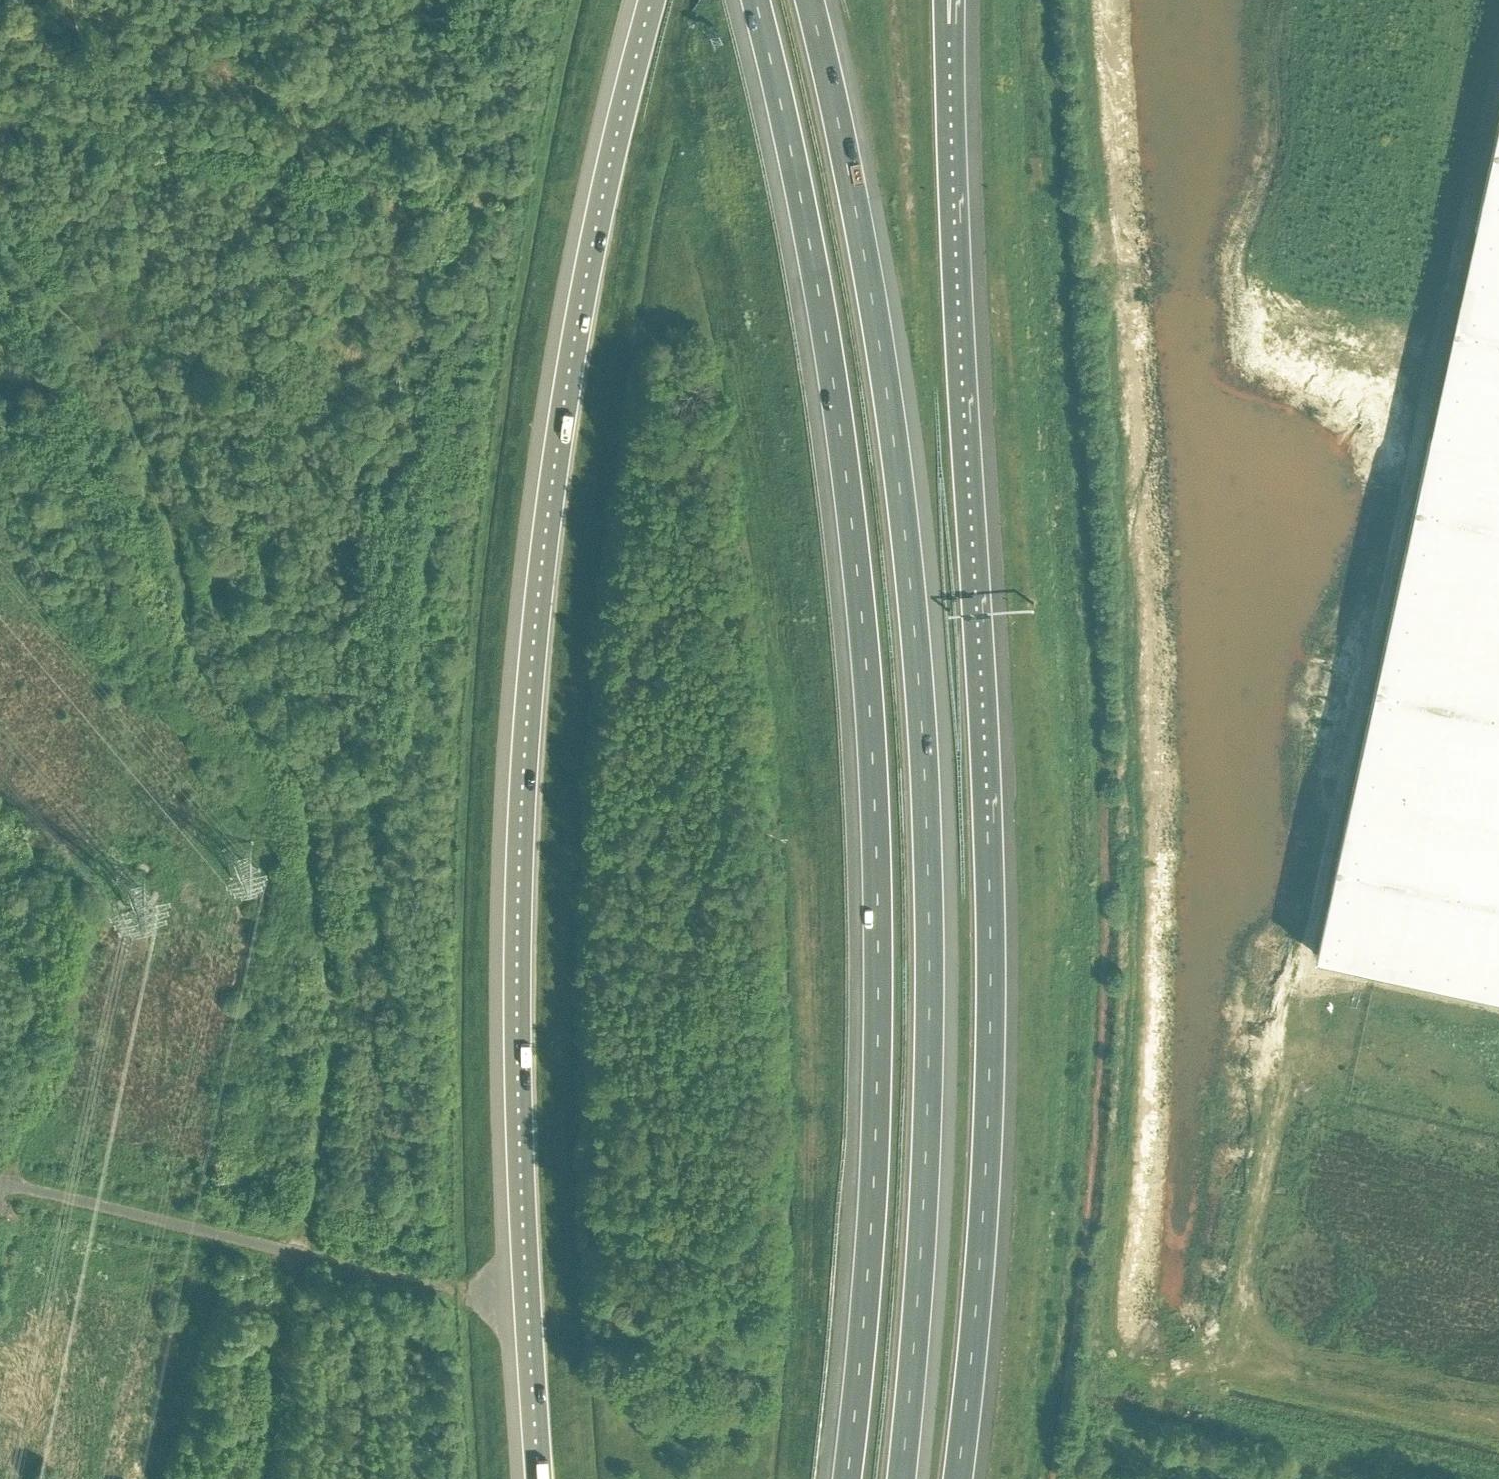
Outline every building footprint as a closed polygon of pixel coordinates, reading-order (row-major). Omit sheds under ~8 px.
[(1317,953),(1377,967),(1498,994),(1498,118),(1317,953)]
